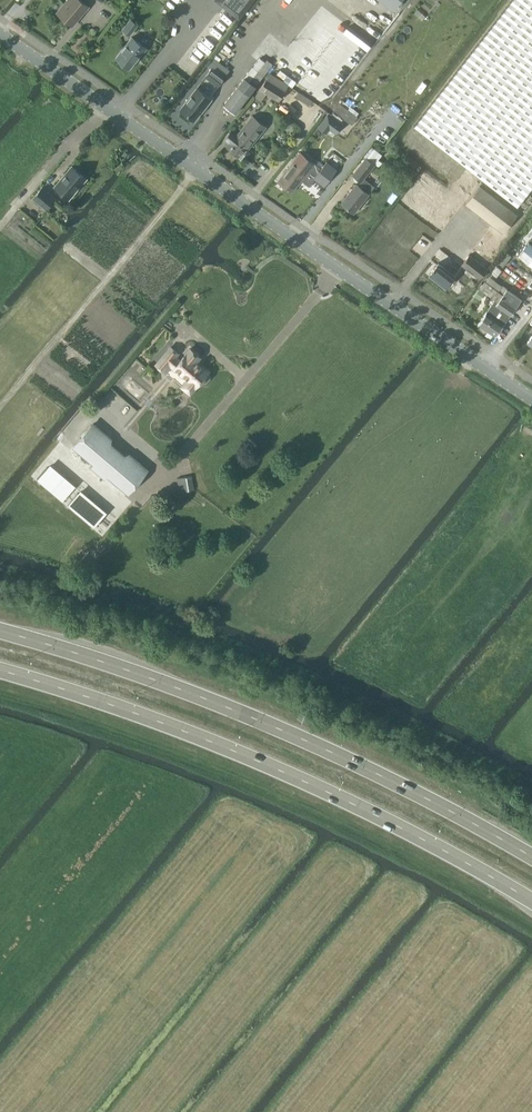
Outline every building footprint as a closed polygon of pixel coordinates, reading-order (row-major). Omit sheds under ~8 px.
[(88,4),(83,0),(68,0),(59,11),(72,23),(88,4)] [(239,17),(252,0),(218,0),(239,17)] [(412,125),(516,206),(531,187),(531,0),(509,0),(412,125)] [(130,34),(138,24),(131,18),(123,28),(130,34)] [(139,56),(146,47),(132,36),(116,57),(129,67),(135,60),(135,59),(138,55),(139,56)] [(218,85),(227,73),(215,63),(206,75),(218,85)] [(261,100),(266,91),(278,99),(287,85),(270,73),(267,77),(267,78),(255,96),(261,100)] [(235,111),(256,85),(245,76),(224,103),(223,103),(235,112),(235,111)] [(205,106),(211,98),(197,87),(180,108),(194,119),(204,106),(205,106)] [(313,100),(299,91),(296,97),(310,106),(313,100)] [(328,113),(317,127),(326,134),(329,130),(336,134),(343,125),(328,113)] [(252,115),(237,133),(241,136),(237,142),(245,147),(252,138),(254,140),(266,126),(252,115)] [(224,139),(228,142),(225,145),(239,156),(245,147),(237,142),(241,136),(237,133),(232,129),(224,139)] [(373,147),(353,174),(361,180),(382,154),(373,147)] [(292,161),(278,181),(292,191),(301,180),(309,186),(315,179),(323,186),(337,169),(327,161),(321,168),(315,163),(300,151),(293,161),(292,161)] [(72,165),(55,186),(69,198),(86,177),(72,165)] [(369,192),(357,182),(350,191),(349,189),(345,194),(347,195),(342,202),(354,212),(369,192)] [(517,213),(480,184),(466,202),(503,231),(517,213)] [(46,207),(55,197),(42,187),(33,197),(46,207)] [(519,255),(531,266),(531,244),(529,242),(519,255)] [(488,269),(470,254),(461,265),(480,279),(488,269)] [(439,261),(429,274),(445,287),(455,274),(454,273),(458,269),(452,264),(449,269),(439,261)] [(498,267),(492,274),(497,277),(502,271),(498,267)] [(485,281),(481,288),(494,298),(497,300),(502,294),(485,281)] [(494,334),(497,334),(521,298),(506,288),(502,294),(497,300),(494,298),(478,323),(494,334)] [(155,366),(167,376),(173,368),(196,387),(211,371),(197,359),(201,355),(192,347),(179,361),(176,358),(181,352),(174,346),(155,366)] [(94,423),(74,447),(128,493),(148,469),(129,453),(126,456),(111,443),(113,440),(94,423)]
